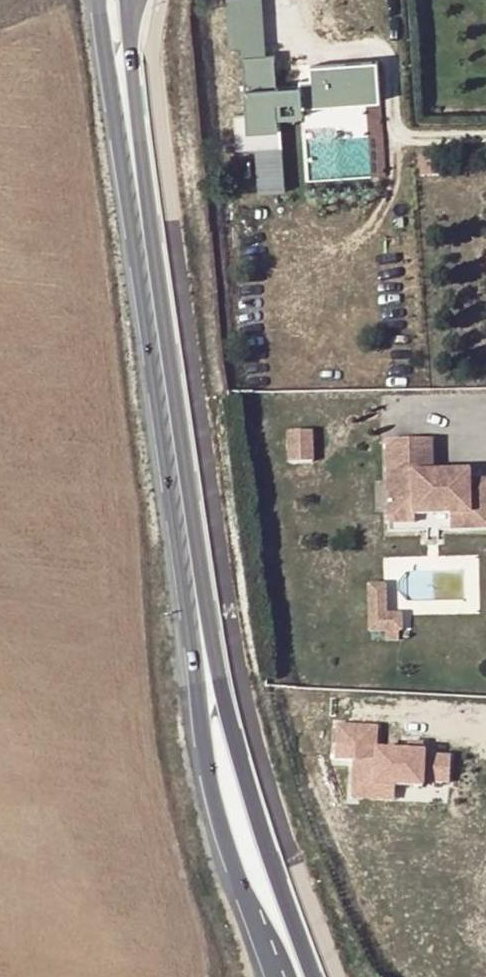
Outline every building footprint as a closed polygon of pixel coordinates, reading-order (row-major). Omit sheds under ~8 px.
[(283,105),(382,98),(379,67),(312,72),(312,84),(302,85),(302,93),(280,94),(277,61),(245,63),(249,120),(236,121),(239,157),(286,153),(283,113),(283,105)] [(382,98),(283,105),(283,113),(382,106),(382,98)] [(314,435),(291,436),(292,467),(314,466),(314,435)] [(434,446),(389,446),(390,521),(416,521),(416,514),(451,513),(451,521),(451,528),(485,528),(485,495),(471,495),(471,488),(470,478),(434,478),(434,446)] [(386,620),(386,591),(370,591),(370,637),(386,637),(399,637),(402,637),(401,620),(386,620)] [(399,637),(386,637),(386,646),(399,646),(399,637)] [(422,783),(449,784),(450,756),(427,755),(427,752),(426,752),(408,751),(376,750),(377,727),(337,725),(335,761),(353,762),(352,784),(395,786),(422,788),(422,783)] [(426,752),(426,743),(408,742),(408,751),(426,752)] [(394,801),(395,786),(352,784),(351,799),(394,801)]
